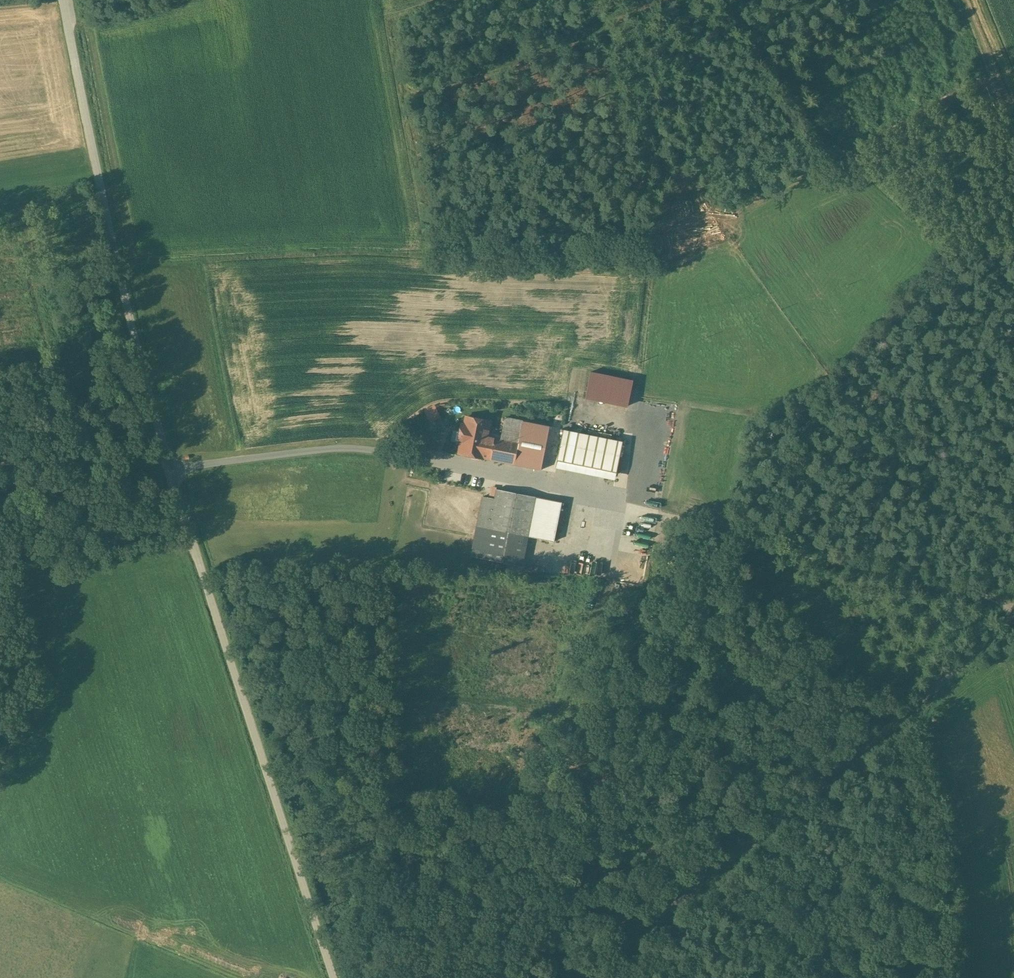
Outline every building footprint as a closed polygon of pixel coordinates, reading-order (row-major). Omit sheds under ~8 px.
[(591,371),(585,398),(627,407),(633,380),(591,371)] [(491,421),(466,416),(459,453),(483,458),(484,458),(483,458),(488,433),(491,421)] [(523,421),(505,417),(502,435),(488,433),(483,458),(484,458),(514,464),(523,421)] [(550,426),(523,421),(514,464),(541,470),(550,426)] [(623,442),(563,429),(556,467),(615,479),(623,442)] [(536,497),(496,489),(494,498),(488,529),(528,537),(529,536),(536,497)] [(494,498),(483,496),(477,526),(488,529),(494,498)] [(536,497),(529,536),(554,541),(562,502),(536,497)] [(488,529),(477,526),(471,556),(522,566),(528,537),(488,529)]
